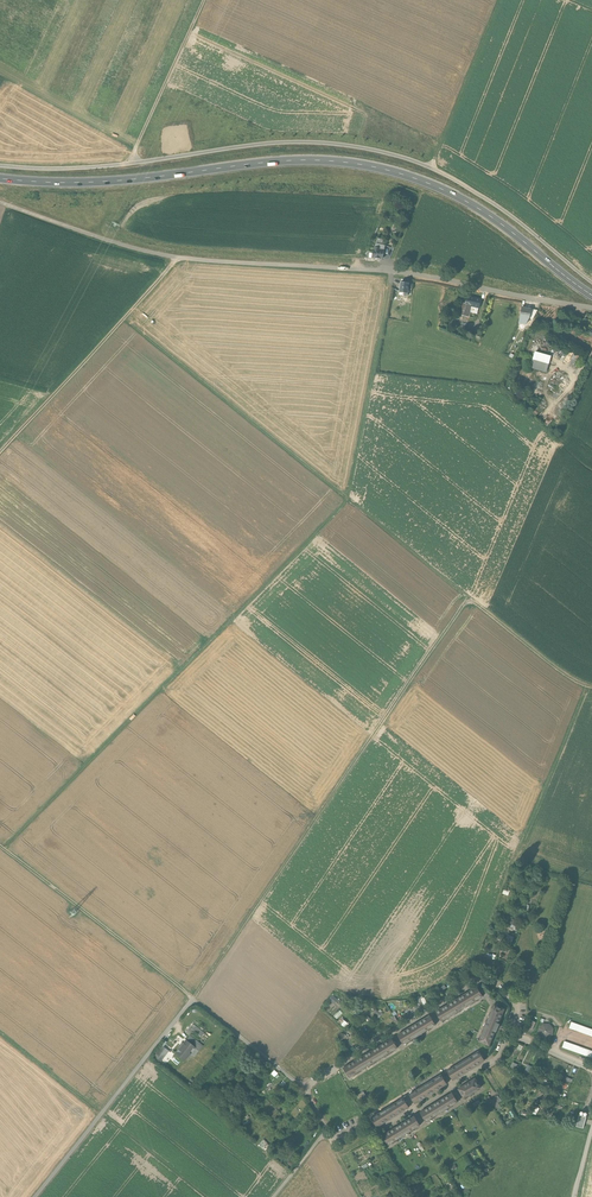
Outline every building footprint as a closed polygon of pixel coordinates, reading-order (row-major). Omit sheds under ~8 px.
[(386,239),(379,236),(376,245),(384,247),(386,239)] [(384,247),(376,245),(375,248),(373,259),(383,259),(384,247)] [(409,284),(401,283),(400,293),(404,293),(408,294),(409,284)] [(481,300),(467,297),(465,304),(470,306),(479,308),(481,300)] [(465,304),(463,304),(460,315),(468,317),(470,306),(465,304)] [(531,310),(522,308),(520,317),(529,319),(531,310)] [(545,372),(550,355),(533,350),(528,367),(545,372)] [(548,425),(552,419),(547,416),(543,422),(548,425)] [(477,987),(436,1012),(441,1021),(483,996),(477,987)] [(331,994),(328,999),(334,1003),(337,998),(331,994)] [(348,1008),(341,1002),(339,1005),(346,1011),(348,1008)] [(494,1005),(479,1041),(489,1045),(492,1038),(494,1034),(493,1034),(495,1031),(496,1031),(495,1030),(496,1029),(497,1029),(496,1029),(496,1027),(497,1028),(497,1027),(497,1026),(498,1026),(497,1025),(498,1024),(499,1024),(498,1024),(500,1020),(501,1016),(504,1009),(494,1005)] [(382,1015),(375,1008),(373,1011),(379,1017),(382,1015)] [(339,1009),(333,1016),(337,1020),(342,1013),(339,1009)] [(430,1016),(417,1023),(412,1026),(398,1035),(403,1044),(435,1025),(430,1016)] [(348,1023),(341,1017),(337,1021),(345,1027),(348,1023)] [(571,1022),(569,1028),(591,1037),(591,1029),(571,1022)] [(193,1024),(185,1033),(188,1036),(192,1031),(196,1027),(193,1024)] [(549,1025),(543,1024),(539,1028),(539,1033),(543,1038),(548,1038),(552,1034),(552,1029),(549,1025)] [(203,1033),(196,1027),(192,1031),(199,1037),(203,1033)] [(348,1037),(343,1033),(336,1040),(339,1042),(343,1038),(345,1040),(348,1037)] [(202,1047),(189,1036),(186,1040),(195,1048),(189,1055),(193,1058),(202,1047)] [(392,1039),(376,1048),(375,1048),(376,1048),(359,1058),(343,1068),(349,1078),(397,1048),(392,1039)] [(186,1040),(175,1054),(184,1062),(189,1055),(195,1048),(186,1040)] [(564,1041),(562,1047),(591,1058),(591,1051),(564,1041)] [(160,1061),(168,1050),(160,1044),(152,1055),(160,1061)] [(478,1051),(447,1071),(453,1080),(484,1060),(478,1051)] [(578,1069),(567,1065),(565,1070),(576,1075),(578,1069)] [(441,1074),(409,1094),(415,1104),(447,1084),(441,1074)] [(475,1078),(458,1089),(464,1098),(481,1087),(475,1078)] [(265,1087),(269,1094),(275,1090),(271,1083),(265,1087)] [(364,1092),(357,1096),(361,1102),(367,1098),(364,1092)] [(212,1100),(207,1097),(203,1101),(205,1102),(208,1105),(212,1100)] [(501,1102),(497,1097),(489,1103),(501,1119),(507,1114),(505,1112),(503,1113),(500,1110),(502,1109),(499,1104),(501,1102)] [(403,1098),(371,1118),(377,1127),(391,1118),(395,1116),(409,1107),(403,1098)] [(254,1119),(250,1114),(245,1118),(246,1120),(249,1123),(254,1119)] [(586,1117),(579,1115),(576,1127),(583,1129),(586,1117)] [(414,1116),(400,1125),(396,1127),(397,1127),(382,1136),(388,1145),(420,1125),(414,1116)]
